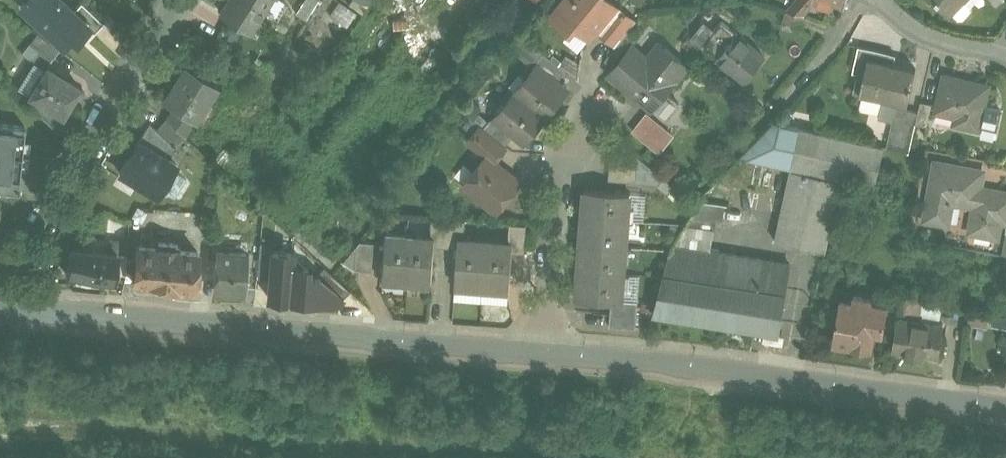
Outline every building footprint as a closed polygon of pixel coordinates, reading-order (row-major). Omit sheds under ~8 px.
[(64,44),(87,20),(90,16),(76,3),(73,0),(18,0),(64,44)] [(76,3),(90,16),(87,20),(94,27),(104,17),(85,0),(78,0),(76,3)] [(220,7),(249,25),(265,0),(225,0),(220,7)] [(313,0),(301,0),(296,7),(305,13),(313,0)] [(324,19),(343,28),(355,4),(346,0),(334,0),(324,19)] [(474,7),(485,14),(496,0),(478,0),(474,7)] [(554,12),(572,27),(577,21),(591,33),(618,0),(564,0),(554,12)] [(788,5),(804,11),(813,0),(793,0),(788,5)] [(970,0),(957,0),(952,6),(960,14),(965,14),(972,6),(972,2),(970,0)] [(637,18),(622,5),(613,16),(618,20),(608,31),(619,40),(629,27),(637,18)] [(804,11),(788,5),(784,17),(803,23),(807,11),(804,11)] [(766,52),(724,17),(704,40),(703,42),(713,51),(746,77),(766,52)] [(60,44),(38,26),(31,36),(53,53),(60,44)] [(619,40),(607,55),(616,63),(634,41),(635,41),(640,35),(629,27),(619,40)] [(568,65),(525,30),(515,43),(538,62),(539,61),(559,77),(568,65)] [(704,40),(692,30),(685,39),(707,58),(713,51),(703,42),(704,40)] [(635,41),(634,41),(616,63),(611,69),(655,104),(668,88),(690,60),(662,38),(649,53),(635,41)] [(892,48),(860,41),(855,66),(859,67),(855,86),(885,93),(899,96),(910,98),(918,62),(891,56),(892,48)] [(79,80),(46,61),(30,90),(63,109),(79,80)] [(559,77),(539,61),(538,62),(519,86),(548,110),(568,85),(559,77)] [(216,79),(190,63),(182,74),(178,71),(163,94),(174,101),(194,113),(216,79)] [(988,80),(946,71),(939,105),(958,109),(956,117),(979,122),(988,80)] [(548,110),(519,86),(498,112),(497,113),(517,129),(527,136),(548,110)] [(681,98),(668,88),(655,104),(664,112),(665,111),(668,114),(681,98)] [(899,96),(885,93),(880,112),(895,116),(899,96)] [(910,98),(899,96),(895,116),(889,142),(911,147),(918,118),(921,106),(909,103),(910,98)] [(935,98),(923,96),(921,106),(918,118),(929,120),(935,98)] [(194,113),(174,101),(166,114),(183,131),(194,113)] [(649,108),(635,126),(653,140),(660,132),(668,139),(675,130),(649,108)] [(517,129),(497,113),(498,112),(496,110),(486,122),(508,140),(517,129)] [(792,163),(800,123),(774,116),(740,151),(792,163)] [(18,175),(22,119),(0,117),(0,173),(18,175)] [(176,143),(150,119),(139,136),(168,155),(176,143)] [(486,122),(483,120),(470,136),(489,152),(490,151),(497,156),(509,141),(508,140),(486,122)] [(883,142),(800,123),(792,163),(842,174),(875,181),(883,142)] [(668,139),(660,132),(653,140),(662,148),(668,139)] [(139,136),(120,167),(157,190),(176,159),(168,155),(139,136)] [(489,152),(467,180),(499,205),(522,177),(497,156),(490,151),(489,152)] [(985,166),(937,156),(926,212),(949,217),(953,194),(979,199),(982,182),(985,166)] [(640,163),(612,161),(611,174),(638,177),(640,163)] [(842,174),(792,163),(777,233),(826,248),(842,174)] [(982,182),(979,199),(974,226),(998,230),(1000,214),(1005,215),(1005,186),(982,182)] [(632,187),(588,184),(585,211),(630,215),(632,187)] [(638,188),(638,212),(646,212),(646,188),(638,188)] [(705,197),(688,219),(675,240),(712,246),(717,212),(722,212),(723,200),(729,200),(729,198),(705,197)] [(630,215),(585,211),(583,238),(628,242),(630,215)] [(467,214),(451,213),(449,241),(461,242),(461,234),(466,234),(467,214)] [(529,219),(512,218),(510,237),(515,238),(515,245),(527,246),(529,219)] [(411,230),(384,229),(381,273),(407,275),(411,230)] [(433,232),(411,230),(407,275),(435,277),(438,240),(438,232),(433,232)] [(466,234),(461,234),(461,242),(458,278),(485,280),(488,236),(466,234)] [(178,238),(158,236),(158,243),(137,241),(134,278),(194,284),(198,246),(177,244),(178,238)] [(373,237),(359,236),(356,240),(355,263),(371,264),(373,237)] [(510,237),(488,236),(485,280),(512,283),(515,245),(515,238),(510,237)] [(256,270),(266,271),(269,243),(270,244),(271,238),(259,237),(256,270)] [(628,242),(583,238),(581,265),(625,268),(628,242)] [(712,246),(675,240),(672,248),(655,306),(779,326),(789,257),(712,246)] [(117,248),(70,243),(67,272),(115,277),(115,269),(117,248)] [(265,293),(339,299),(345,293),(343,291),(318,268),(309,267),(309,259),(292,257),(293,245),(270,244),(269,243),(266,271),(265,293)] [(245,246),(217,245),(214,284),(242,286),(245,246)] [(128,248),(118,247),(117,248),(115,269),(125,270),(128,248)] [(325,261),(318,268),(343,291),(349,284),(325,261)] [(625,268),(581,265),(579,293),(614,296),(623,297),(623,294),(625,268)] [(855,295),(842,293),(835,331),(854,335),(856,340),(867,342),(871,340),(875,322),(884,324),(890,299),(873,296),(874,293),(870,292),(870,288),(862,286),(861,290),(856,290),(855,295)] [(639,296),(623,294),(623,297),(614,296),(613,307),(639,309),(639,296)] [(919,297),(904,294),(903,304),(917,306),(919,297)] [(639,309),(613,307),(612,320),(638,322),(639,309)] [(945,319),(901,311),(895,344),(907,346),(907,349),(926,352),(926,349),(939,351),(945,319)]
